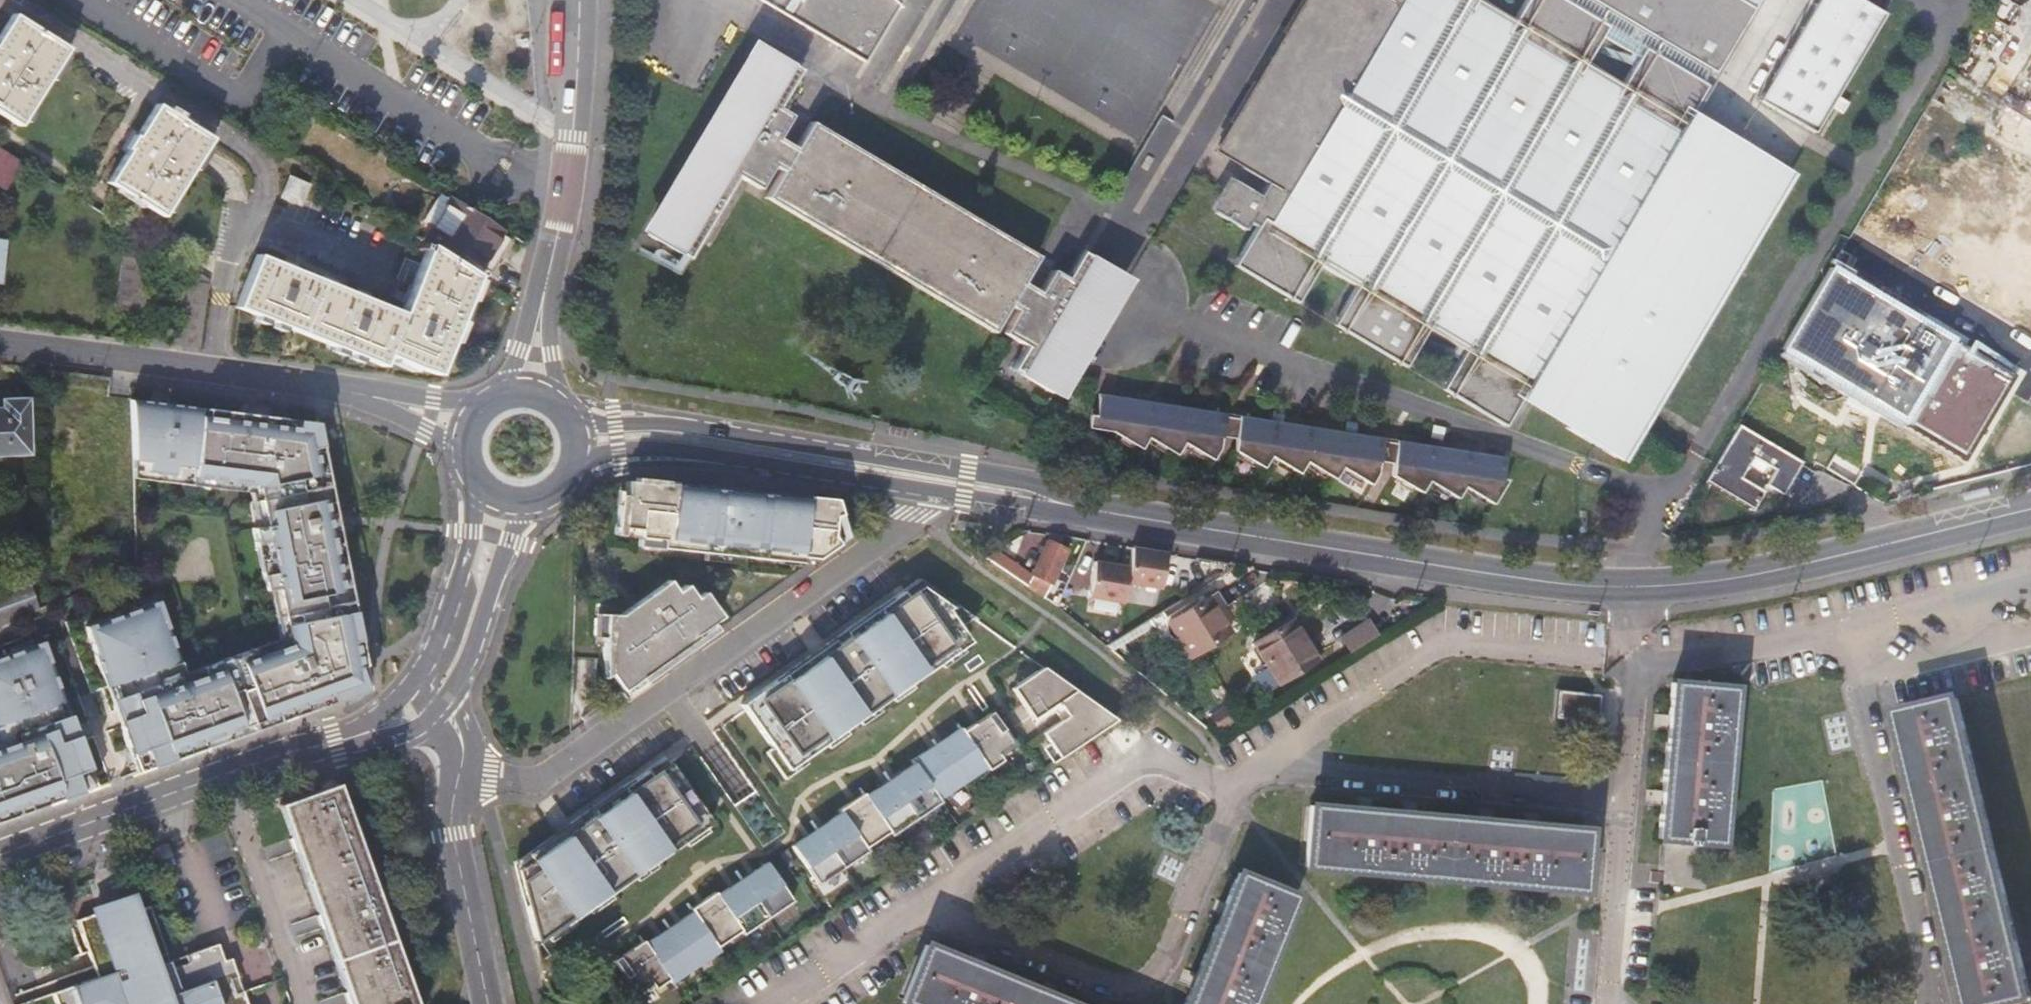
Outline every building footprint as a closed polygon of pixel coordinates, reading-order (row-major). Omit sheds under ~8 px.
[(854,56),(886,0),(760,0),(854,56)] [(854,56),(863,62),(892,12),(899,0),(886,0),(854,56)] [(1461,351),(1440,388),(1502,426),(1516,401),(1524,388),(1571,416),(1563,428),(1591,445),(1619,461),(1642,423),(1645,417),(1641,415),(1650,400),(1654,402),(1672,371),(1668,369),(1677,354),(1681,356),(1700,323),(1697,321),(1706,306),(1709,308),(1727,278),(1724,276),(1732,261),(1736,263),(1755,232),(1751,230),(1760,213),(1764,215),(1791,167),(1692,106),(1703,87),(1696,83),(1704,69),(1711,72),(1753,0),(1520,0),(1504,28),(1468,6),(1472,0),(1301,0),(1282,31),(1286,33),(1255,84),(1252,83),(1229,120),(1233,123),(1217,150),(1242,164),(1239,170),(1263,184),(1256,196),(1232,183),(1214,212),(1243,229),(1248,222),(1255,226),(1232,267),(1294,303),(1317,264),(1354,287),(1331,325),(1403,366),(1425,329),(1461,351)] [(1757,101),(1811,133),(1848,72),(1878,20),(1845,0),(1816,0),(1757,101)] [(0,4),(0,36),(14,14),(0,4)] [(0,36),(0,112),(21,125),(70,48),(14,14),(0,36)] [(764,47),(643,252),(673,271),(683,253),(692,258),(741,176),(763,187),(775,167),(785,173),(770,197),(992,331),(1008,305),(1017,310),(1004,332),(1027,346),(1014,369),(1053,392),(1121,275),(1083,252),(1068,277),(1054,269),(1040,292),(1022,281),(1037,255),(816,122),(799,149),(781,138),(795,115),(781,106),(803,69),(764,47)] [(21,125),(107,179),(156,103),(70,48),(21,125)] [(156,103),(107,179),(161,215),(211,138),(156,103)] [(2004,105),(1992,124),(2030,146),(2030,121),(2004,105)] [(2010,164),(1920,111),(1868,201),(1846,238),(1920,282),(1935,291),(2030,347),(2030,177),(2010,164)] [(20,161),(0,148),(0,183),(14,191),(20,161)] [(2010,164),(2030,177),(2030,164),(2016,155),(2010,164)] [(291,170),(283,192),(302,199),(310,177),(291,170)] [(451,199),(424,243),(429,246),(457,264),(459,258),(489,276),(510,243),(501,237),(503,232),(482,219),(451,199)] [(113,241),(107,311),(134,315),(140,244),(113,241)] [(437,372),(477,277),(457,264),(429,246),(403,310),(257,251),(236,303),(381,362),(385,350),(437,372)] [(1918,320),(1903,311),(1829,267),(1821,280),(1780,350),(1965,459),(2014,376),(1918,320)] [(175,279),(167,344),(193,348),(202,281),(175,279)] [(1918,320),(1935,291),(1920,282),(1903,311),(1918,320)] [(1516,401),(1563,428),(1571,416),(1524,388),(1516,401)] [(1213,430),(1216,413),(1216,411),(1146,400),(1093,392),(1090,414),(1083,413),(1081,426),(1103,430),(1132,446),(1139,436),(1168,452),(1175,442),(1203,458),(1211,446),(1213,430)] [(28,452),(26,398),(1,399),(1,408),(0,408),(0,453),(28,452)] [(136,753),(143,771),(320,709),(367,693),(353,621),(346,623),(338,580),(345,578),(341,560),(334,561),(329,535),(336,534),(333,516),(326,517),(313,451),(321,450),(316,423),(130,400),(134,456),(153,460),(152,470),(180,474),(182,464),(200,466),(198,477),(225,480),(224,488),(240,490),(241,482),(264,486),(271,526),(264,528),(258,528),(262,547),(269,546),(274,572),(267,573),(270,592),(275,591),(282,590),(293,646),(260,658),(258,650),(204,669),(206,675),(181,684),(174,663),(182,661),(162,601),(88,626),(108,687),(115,685),(129,725),(122,727),(131,755),(136,753)] [(1213,430),(1230,433),(1233,415),(1216,413),(1213,430)] [(1375,457),(1378,440),(1378,437),(1233,414),(1233,415),(1230,433),(1228,450),(1257,467),(1264,456),(1294,473),(1301,462),(1328,477),(1335,466),(1366,483),(1373,473),(1375,457)] [(1802,463),(1737,423),(1712,464),(1702,481),(1751,510),(1763,491),(1741,478),(1754,456),(1775,469),(1766,484),(1783,495),(1802,463)] [(1375,457),(1392,460),(1395,442),(1378,440),(1375,457)] [(1395,442),(1392,460),(1389,475),(1417,491),(1423,480),(1454,497),(1460,486),(1489,502),(1496,491),(1501,456),(1395,440),(1395,442)] [(321,450),(313,451),(326,517),(333,516),(321,450)] [(153,460),(134,456),(135,475),(224,488),(225,480),(198,477),(200,466),(182,464),(180,474),(152,470),(153,460)] [(779,554),(815,557),(819,555),(820,544),(830,544),(834,503),(789,498),(789,494),(766,491),(766,495),(748,494),(748,489),(710,485),(710,491),(680,488),(681,481),(665,479),(665,482),(626,478),(620,525),(638,526),(638,535),(665,538),(664,546),(778,559),(779,554)] [(710,491),(710,485),(681,481),(680,488),(710,491)] [(257,493),(264,528),(271,526),(264,486),(241,482),(240,490),(257,493)] [(336,534),(329,535),(334,561),(341,560),(336,534)] [(1030,577),(995,551),(985,558),(1001,570),(1042,598),(1065,549),(1044,539),(1039,541),(1033,555),(1037,558),(1030,577)] [(262,547),(267,573),(274,572),(269,546),(262,547)] [(1158,588),(1164,552),(1130,547),(1127,567),(1125,584),(1158,588)] [(1125,584),(1127,567),(1092,562),(1087,598),(1122,602),(1125,584)] [(345,578),(338,580),(346,623),(353,621),(345,578)] [(901,590),(906,597),(921,586),(950,607),(947,610),(960,629),(974,619),(919,579),(901,590)] [(42,608),(31,580),(15,586),(0,591),(0,623),(42,608)] [(686,638),(717,617),(700,592),(694,596),(685,583),(660,601),(654,592),(640,602),(645,609),(637,615),(631,608),(628,604),(617,612),(603,612),(602,657),(610,657),(610,664),(625,685),(665,656),(659,648),(673,638),(679,646),(688,641),(686,638)] [(820,739),(920,671),(922,673),(946,657),(942,651),(964,635),(960,629),(947,610),(950,607),(921,586),(906,597),(901,590),(877,607),(881,613),(851,635),(830,649),(832,652),(815,664),(813,660),(786,678),(782,673),(758,689),(762,695),(743,708),(769,746),(785,768),(822,742),(820,739)] [(284,641),(258,650),(260,658),(293,646),(282,590),(275,591),(284,641)] [(1192,606),(1180,613),(1168,621),(1190,654),(1228,629),(1207,596),(1192,606)] [(1176,608),(1180,613),(1192,606),(1189,601),(1176,608)] [(640,602),(631,608),(637,615),(645,609),(640,602)] [(851,635),(881,613),(877,607),(847,629),(851,635)] [(1293,616),(1255,641),(1281,680),(1319,655),(1293,616)] [(1165,650),(1154,633),(1150,636),(1133,646),(1143,663),(1165,650)] [(659,648),(665,656),(679,646),(673,638),(659,648)] [(45,640),(38,643),(44,662),(51,660),(45,640)] [(86,791),(80,772),(89,769),(79,742),(72,744),(58,704),(66,701),(51,660),(44,662),(38,643),(0,656),(0,729),(5,744),(0,746),(0,821),(86,791)] [(832,652),(830,649),(813,660),(815,664),(832,652)] [(786,678),(813,660),(809,654),(782,673),(786,678)] [(186,675),(182,661),(174,663),(181,684),(206,675),(204,669),(186,675)] [(1066,696),(1058,684),(1061,682),(1041,668),(1010,688),(1030,720),(1056,703),(1066,696)] [(1073,691),(1061,682),(1058,684),(1066,696),(1073,691)] [(1671,683),(1657,838),(1666,839),(1661,885),(1703,888),(1708,842),(1716,843),(1730,688),(1671,683)] [(108,687),(122,727),(129,725),(115,685),(108,687)] [(739,702),(743,708),(762,695),(758,689),(739,702)] [(1114,721),(1073,691),(1066,696),(1056,703),(1065,716),(1040,733),(1046,743),(1056,759),(1114,721)] [(1969,1003),(2012,1003),(2029,1000),(1957,699),(1900,713),(1947,909),(1969,1003)] [(58,704),(72,744),(79,742),(66,701),(58,704)] [(961,731),(984,766),(987,769),(999,760),(996,755),(1011,744),(990,712),(985,715),(987,718),(975,726),(973,723),(961,731)] [(987,718),(985,715),(973,723),(975,726),(987,718)] [(984,766),(961,731),(959,727),(947,735),(949,739),(937,747),(960,782),(984,766)] [(949,739),(947,735),(935,743),(937,747),(949,739)] [(935,743),(922,752),(924,755),(937,747),(935,743)] [(1050,764),(1056,759),(1046,743),(1039,747),(1050,764)] [(787,772),(785,768),(769,746),(763,750),(781,777),(787,772)] [(910,760),(912,763),(936,798),(960,782),(937,747),(924,755),(922,752),(910,760)] [(136,753),(131,755),(138,773),(143,771),(136,753)] [(648,774),(667,760),(664,755),(644,768),(648,774)] [(582,901),(662,846),(665,850),(689,833),(686,829),(706,816),(667,760),(648,774),(644,768),(620,785),(624,790),(590,813),(572,826),(575,830),(560,840),(557,836),(544,845),(539,840),(524,851),(528,856),(512,868),(531,936),(558,918),(560,922),(584,905),(582,901)] [(936,798),(912,763),(900,771),(902,775),(889,783),(913,818),(938,801),(936,798)] [(80,772),(86,791),(95,789),(89,769),(80,772)] [(902,775),(900,771),(887,779),(889,783),(902,775)] [(887,779),(875,787),(877,791),(889,783),(887,779)] [(875,787),(862,796),(885,831),(888,834),(913,818),(889,783),(877,791),(875,787)] [(338,784),(279,804),(285,821),(316,911),(348,1003),(414,1003),(338,784)] [(586,808),(590,813),(624,790),(620,785),(586,808)] [(780,830),(752,789),(742,796),(731,803),(760,844),(780,830)] [(860,793),(848,800),(851,804),(862,796),(860,793)] [(836,808),(839,812),(862,847),(885,831),(862,796),(851,804),(848,800),(836,808)] [(1586,830),(1309,808),(1303,867),(1580,890),(1586,830)] [(862,847),(839,812),(826,820),(828,823),(816,832),(839,867),(864,850),(862,847)] [(828,823),(826,820),(813,828),(816,832),(828,823)] [(572,826),(557,836),(560,840),(575,830),(572,826)] [(813,828),(801,836),(803,840),(816,832),(813,828)] [(544,845),(557,836),(553,830),(539,840),(544,845)] [(801,836),(788,845),(814,883),(839,867),(816,832),(803,840),(801,836)] [(166,840),(151,846),(157,861),(172,855),(166,840)] [(512,868),(528,856),(524,851),(510,861),(512,868)] [(789,899),(764,861),(751,869),(753,873),(740,881),(764,916),(789,899)] [(753,873),(751,869),(738,878),(740,881),(753,873)] [(1184,1003),(1249,1003),(1292,896),(1237,874),(1184,1003)] [(738,878),(726,886),(728,889),(740,881),(738,878)] [(726,886),(713,894),(736,929),(739,932),(764,916),(740,881),(728,889),(726,886)] [(135,907),(129,891),(94,903),(96,909),(98,908),(99,911),(122,903),(124,911),(135,907)] [(736,929),(713,894),(711,891),(699,899),(701,902),(690,910),(713,945),(736,929)] [(701,902),(699,899),(688,906),(690,910),(701,902)] [(74,916),(94,974),(49,990),(54,1003),(58,1003),(245,1003),(240,990),(233,992),(228,978),(235,976),(228,957),(221,959),(216,942),(183,953),(186,961),(169,967),(166,959),(154,964),(151,956),(164,951),(151,916),(152,916),(147,904),(135,907),(124,911),(122,903),(99,911),(98,908),(96,909),(74,916)] [(713,945),(690,910),(677,918),(679,922),(667,930),(690,965),(715,948),(713,945)] [(679,922),(677,918),(665,926),(667,930),(679,922)] [(665,926),(652,935),(654,938),(667,930),(665,926)] [(652,935),(639,943),(663,978),(665,981),(690,965),(667,930),(654,938),(652,935)] [(663,978),(639,943),(637,939),(625,947),(627,951),(616,959),(613,955),(609,958),(630,991),(646,981),(650,986),(663,978)] [(926,945),(902,1001),(910,1003),(1070,1003),(926,945)] [(625,947),(613,955),(616,959),(627,951),(625,947)] [(166,959),(164,951),(151,956),(154,964),(166,959)] [(183,953),(166,959),(169,967),(186,961),(183,953)] [(235,976),(228,978),(233,992),(240,990),(235,976)]
